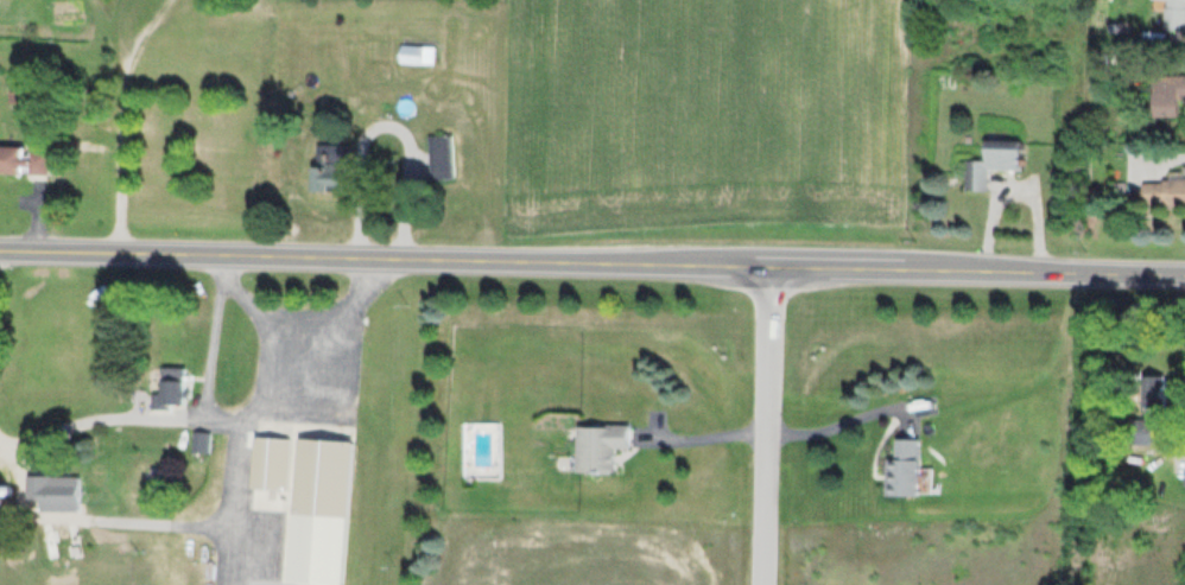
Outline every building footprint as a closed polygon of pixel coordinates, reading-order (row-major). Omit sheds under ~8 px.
[(1184,7),(1184,0),(1162,0),(1161,29),(1184,30),(1184,7)] [(432,45),(399,44),(399,62),(431,63),(432,45)] [(1184,101),(1184,75),(1151,75),(1151,116),(1178,116),(1178,101),(1184,101)] [(449,135),(427,135),(427,179),(449,179),(449,135)] [(964,158),(964,189),(986,190),(987,167),(1021,168),(1022,138),(985,138),(985,159),(964,158)] [(340,164),(347,164),(347,144),(314,144),(314,190),(340,190),(340,164)] [(45,147),(0,146),(0,172),(44,174),(45,147)] [(1140,179),(1140,200),(1184,200),(1184,179),(1140,179)] [(150,405),(182,405),(182,373),(159,373),(159,392),(150,392),(150,405)] [(610,471),(610,446),(627,446),(627,424),(572,424),(572,471),(610,471)] [(284,489),(286,437),(250,435),(248,487),(284,489)] [(345,515),(349,440),(294,436),(290,512),(345,515)] [(914,493),(914,437),(885,437),(885,493),(914,493)] [(35,494),(62,494),(62,480),(35,479),(35,494)]
